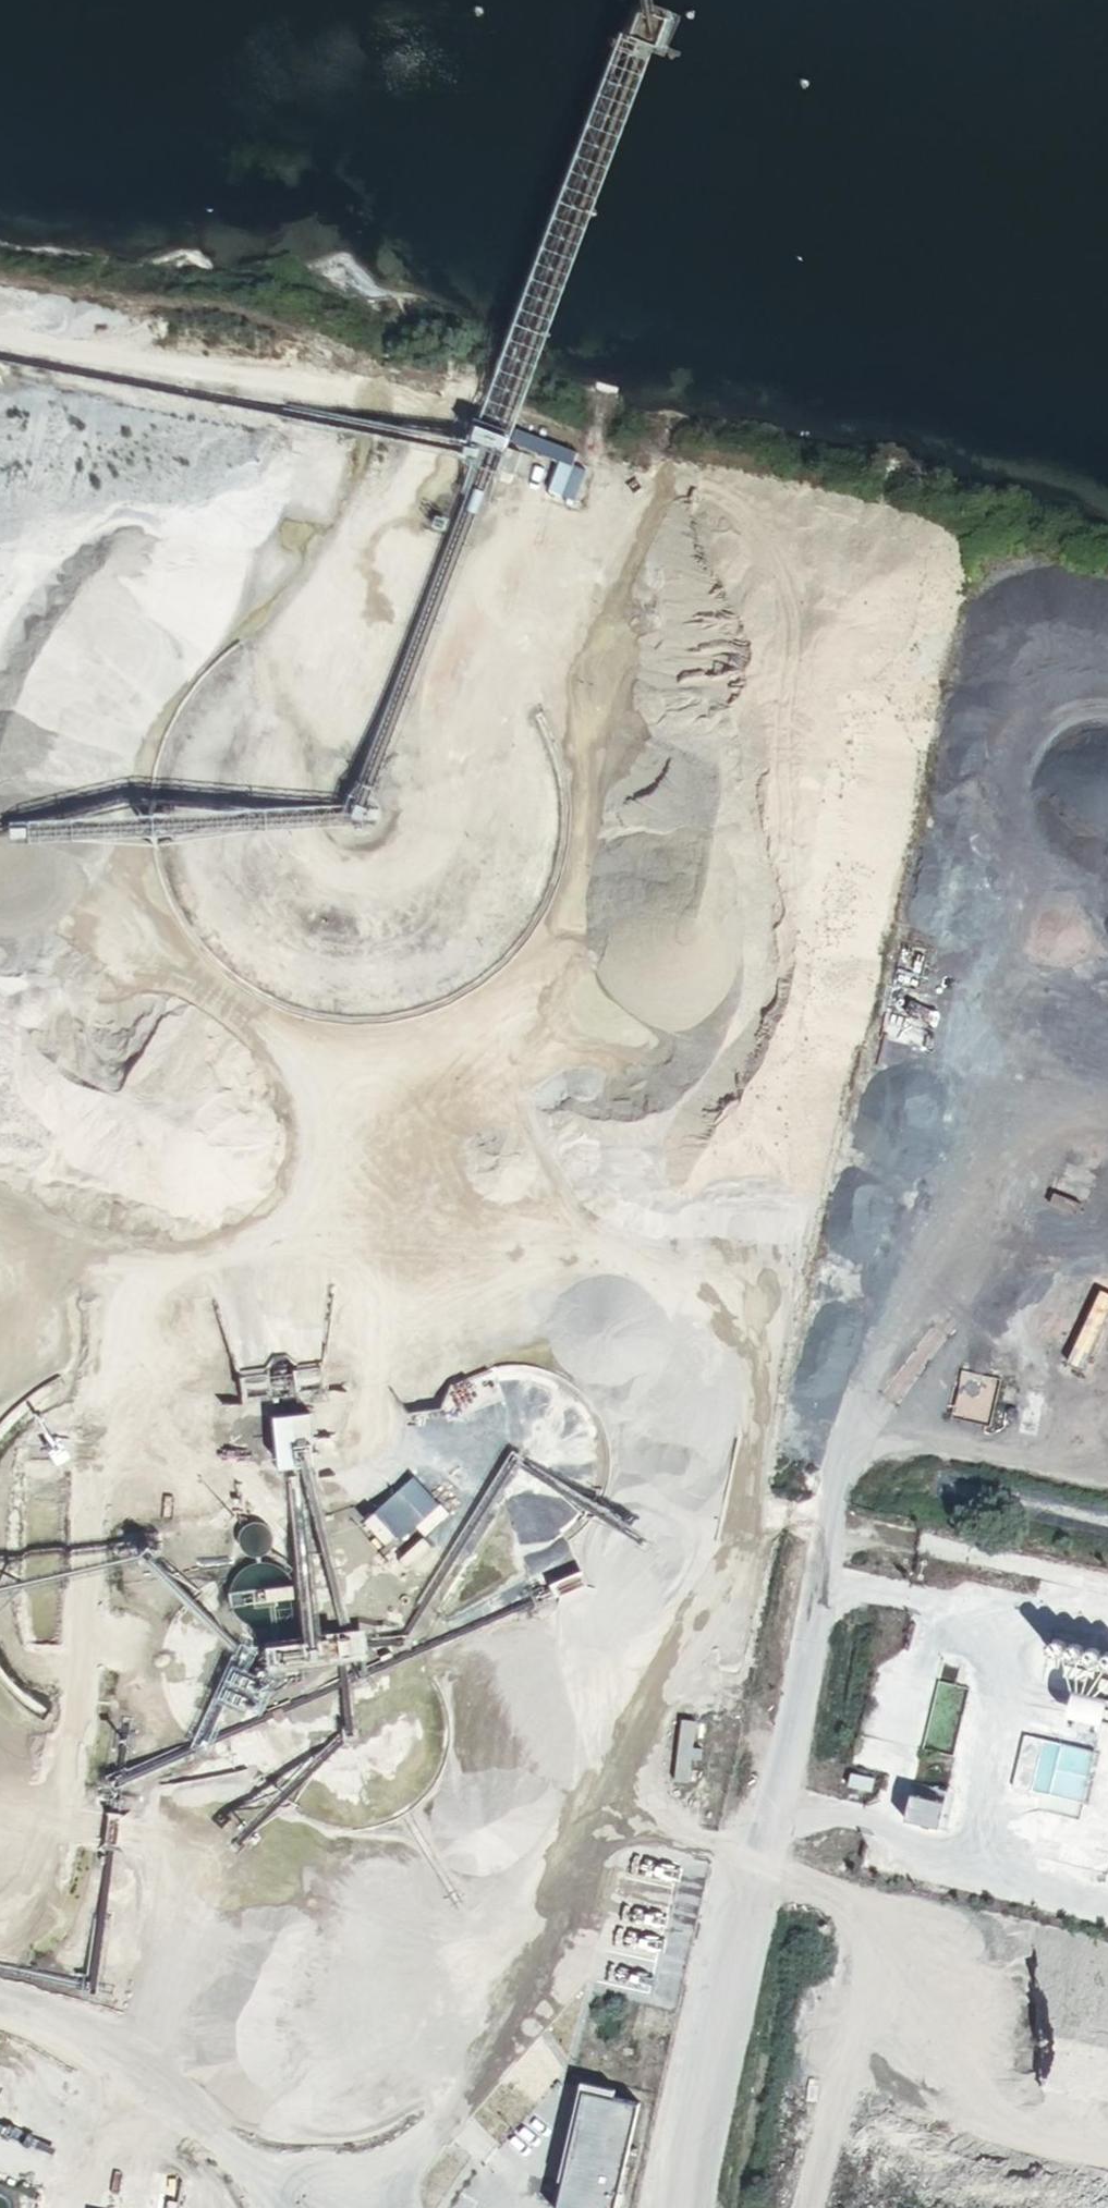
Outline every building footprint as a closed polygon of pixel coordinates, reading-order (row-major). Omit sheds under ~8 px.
[(317,1465),(311,1412),(277,1416),(283,1469),(317,1465)] [(1081,1668),(1083,1670),(1085,1671),(1087,1671),(1090,1671),(1092,1669),(1094,1667),(1095,1665),(1095,1662),(1094,1659),(1092,1657),(1090,1656),(1087,1656),(1084,1656),(1082,1657),(1080,1659),(1079,1661),(1079,1664),(1079,1666),(1081,1668)] [(1100,1674),(1102,1675),(1105,1676),(1107,1675),(1107,1661),(1107,1660),(1104,1660),(1101,1660),(1099,1662),(1098,1663),(1096,1666),(1096,1668),(1097,1671),(1098,1673),(1100,1674)] [(1102,1704),(1070,1696),(1065,1721),(1096,1728),(1102,1704)] [(680,1742),(677,1762),(692,1765),(696,1745),(680,1742)] [(692,1765),(677,1762),(673,1780),(689,1783),(692,1765)] [(873,1780),(849,1775),(847,1790),(870,1795),(873,1780)] [(940,1807),(907,1800),(902,1823),(935,1830),(940,1807)] [(584,2085),(558,2207),(619,2207),(640,2106),(614,2101),(616,2092),(584,2085)]
